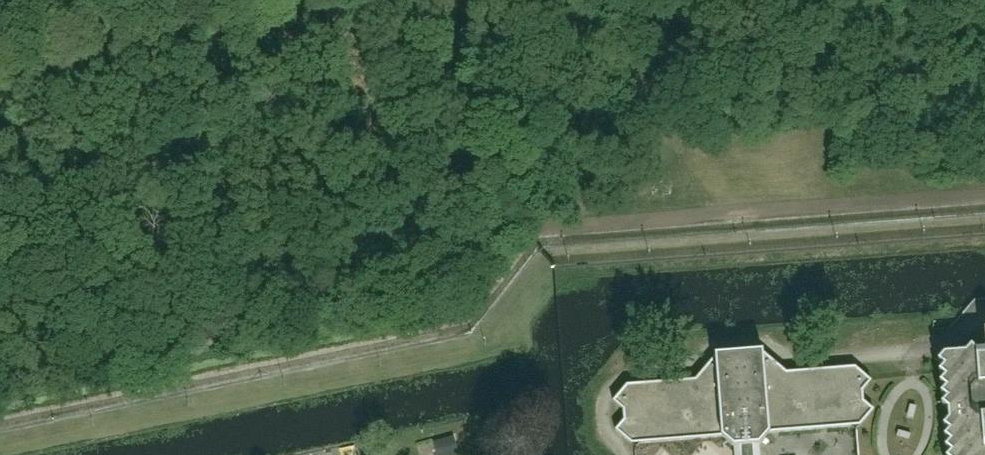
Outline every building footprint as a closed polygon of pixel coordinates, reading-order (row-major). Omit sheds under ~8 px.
[(978,350),(971,344),(966,351),(944,353),(938,360),(944,365),(939,371),(944,376),(939,381),(945,386),(940,392),(946,397),(941,403),(947,408),(948,418),(943,424),(949,429),(944,435),(949,440),(944,446),(950,451),(947,454),(984,454),(984,349),(978,350)] [(760,444),(770,432),(860,425),(874,407),(864,399),(863,388),(872,378),(855,364),(787,370),(763,350),(763,349),(715,352),(716,354),(696,377),(627,382),(613,399),(623,407),(624,418),(615,428),(632,443),(722,436),(734,446),(735,454),(760,454),(760,444)] [(434,441),(437,454),(459,454),(454,436),(434,441)]
